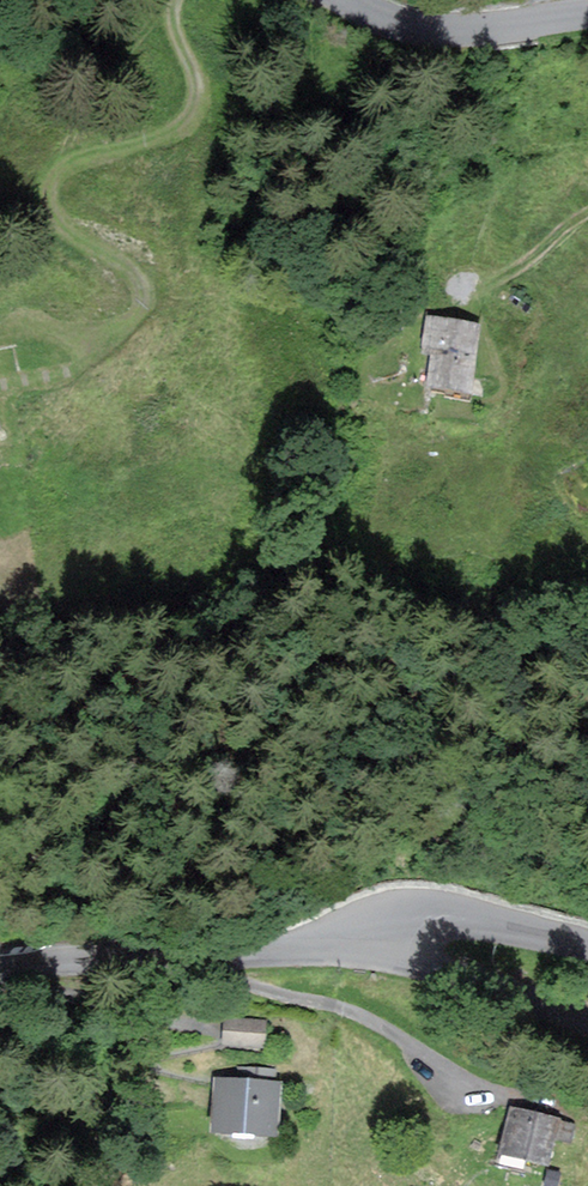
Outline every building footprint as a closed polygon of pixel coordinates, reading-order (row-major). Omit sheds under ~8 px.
[(477,329),(423,322),(419,357),(428,358),(423,396),(468,401),(477,329)] [(263,1023),(226,1020),(224,1043),(261,1046),(263,1023)] [(277,1086),(219,1080),(214,1125),(273,1130),(277,1086)] [(555,1120),(512,1109),(502,1149),(544,1160),(555,1120)]
